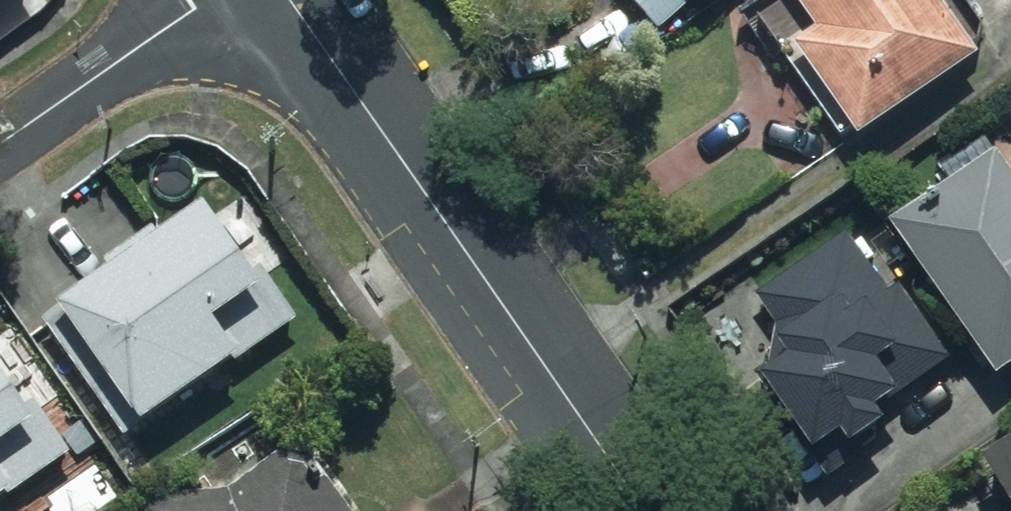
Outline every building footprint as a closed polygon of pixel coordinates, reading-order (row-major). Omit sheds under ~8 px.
[(662,29),(692,0),(634,0),(662,29)] [(801,13),(777,30),(858,146),(979,62),(972,51),(991,38),(964,0),(792,0),(801,13)] [(888,228),(999,382),(1010,374),(1010,128),(985,147),(990,154),(888,228)] [(198,208),(38,325),(125,445),(298,319),(262,271),(250,280),(198,208)] [(850,233),(737,312),(770,360),(752,373),(814,462),(841,443),(849,455),(887,428),(878,415),(956,361),(904,287),(893,294),(850,233)] [(70,456),(0,358),(0,505),(70,456)] [(290,447),(212,510),(348,510),(290,447)] [(982,465),(1010,510),(1010,447),(982,465)] [(139,502),(139,510),(182,510),(139,502)]
